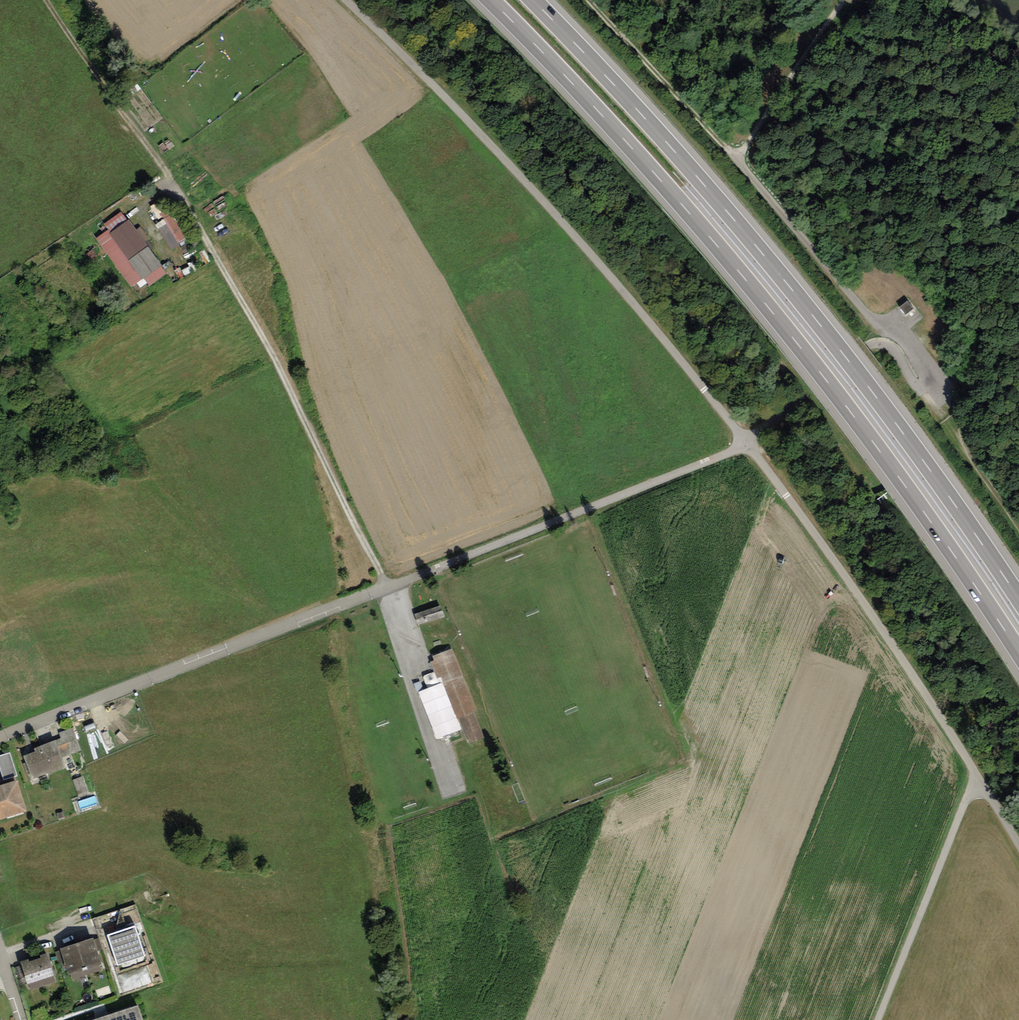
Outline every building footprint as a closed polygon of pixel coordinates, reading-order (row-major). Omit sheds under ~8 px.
[(170,200),(154,210),(161,221),(165,219),(181,243),(193,235),(170,200)] [(114,232),(101,241),(133,285),(143,278),(150,287),(167,275),(124,215),(109,226),(114,232)] [(95,251),(87,257),(94,267),(103,261),(95,251)] [(913,310),(907,303),(900,309),(905,316),(913,310)] [(417,614),(420,625),(445,616),(442,606),(417,614)] [(453,650),(433,658),(434,661),(429,663),(436,681),(440,679),(442,684),(456,721),(460,719),(470,745),(484,739),(474,713),(477,712),(453,650)] [(456,721),(442,684),(418,693),(437,741),(461,732),(456,721)] [(56,742),(34,750),(35,755),(24,759),(32,782),(66,770),(56,742)] [(5,783),(20,779),(12,755),(0,759),(0,766),(5,783)] [(0,789),(0,822),(27,814),(18,783),(0,789)] [(134,923),(107,933),(117,962),(145,953),(134,923)] [(93,934),(60,945),(68,972),(101,961),(93,934)] [(47,951),(20,959),(28,983),(29,983),(31,990),(55,982),(53,975),(55,974),(47,951)] [(84,1019),(142,1019),(137,1003),(84,1019)]
